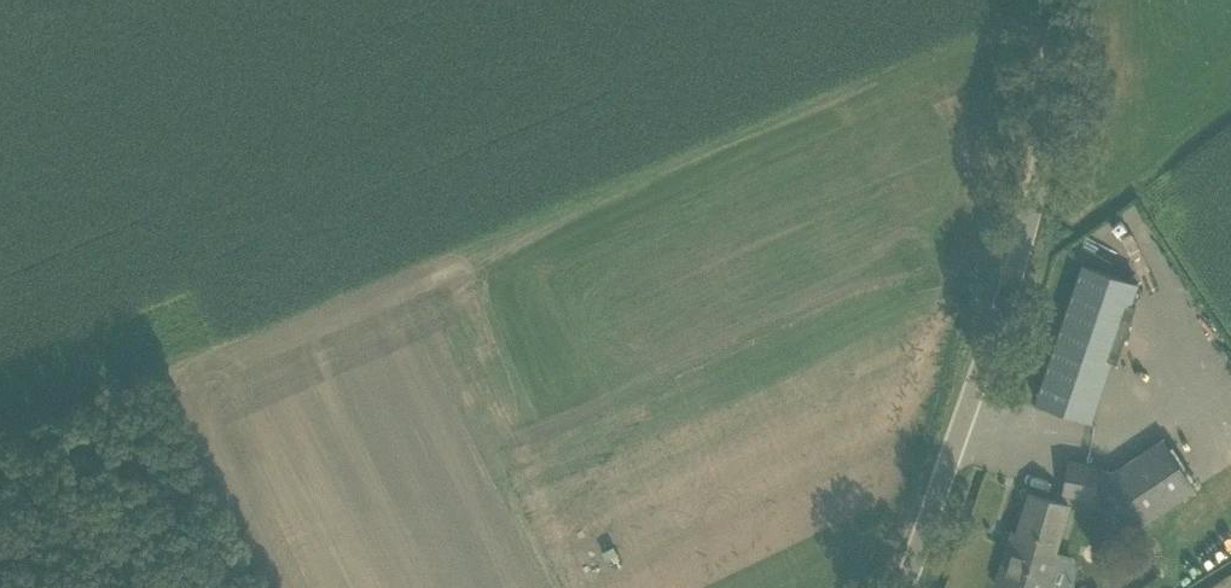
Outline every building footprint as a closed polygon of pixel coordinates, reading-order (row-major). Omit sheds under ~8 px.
[(1035,401),(1058,409),(1088,419),(1135,282),(1082,264),(1035,401)] [(1132,532),(1195,488),(1162,438),(1111,471),(1096,467),(1092,496),(1107,500),(1110,504),(1101,511),(1110,524),(1119,517),(1132,532)] [(1092,496),(1096,467),(1096,466),(1067,461),(1063,491),(1092,496)] [(1015,540),(1057,553),(1057,550),(1053,549),(1066,503),(1029,492),(1015,540)] [(1195,503),(1181,513),(1188,523),(1202,513),(1195,503)] [(995,584),(1008,587),(1063,587),(1047,583),(1057,553),(1015,540),(1009,539),(995,584)]
